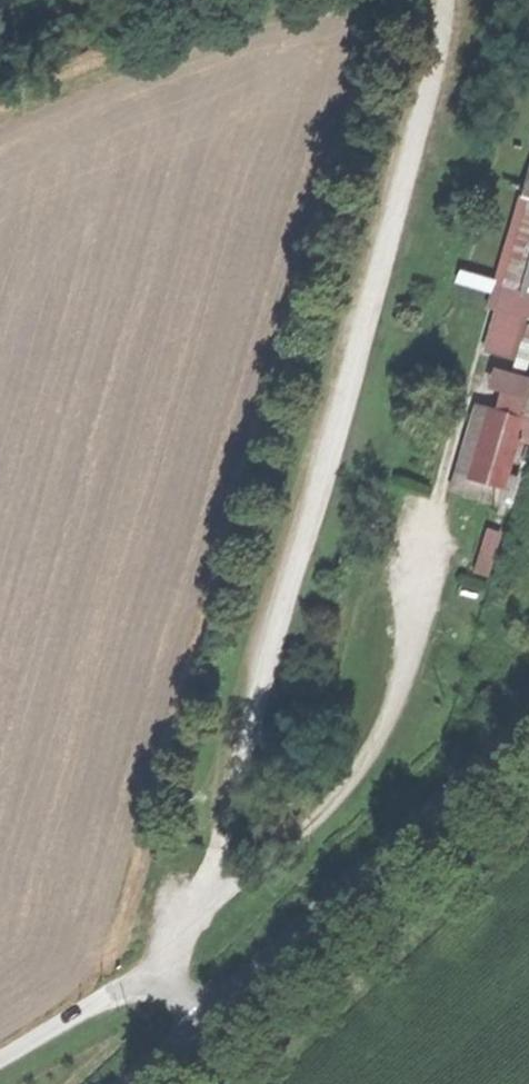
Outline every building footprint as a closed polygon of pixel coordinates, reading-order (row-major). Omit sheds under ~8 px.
[(526,202),(502,286),(519,290),(528,253),(528,203),(526,202)] [(519,290),(528,293),(528,253),(519,290)] [(511,317),(519,290),(502,286),(494,313),(511,317)] [(520,423),(514,442),(528,446),(528,390),(520,423)] [(496,507),(501,490),(466,481),(486,413),(474,410),(450,494),(496,507)] [(520,423),(486,413),(466,481),(501,490),(514,442),(520,423)] [(499,536),(485,532),(473,576),(487,580),(499,536)]
